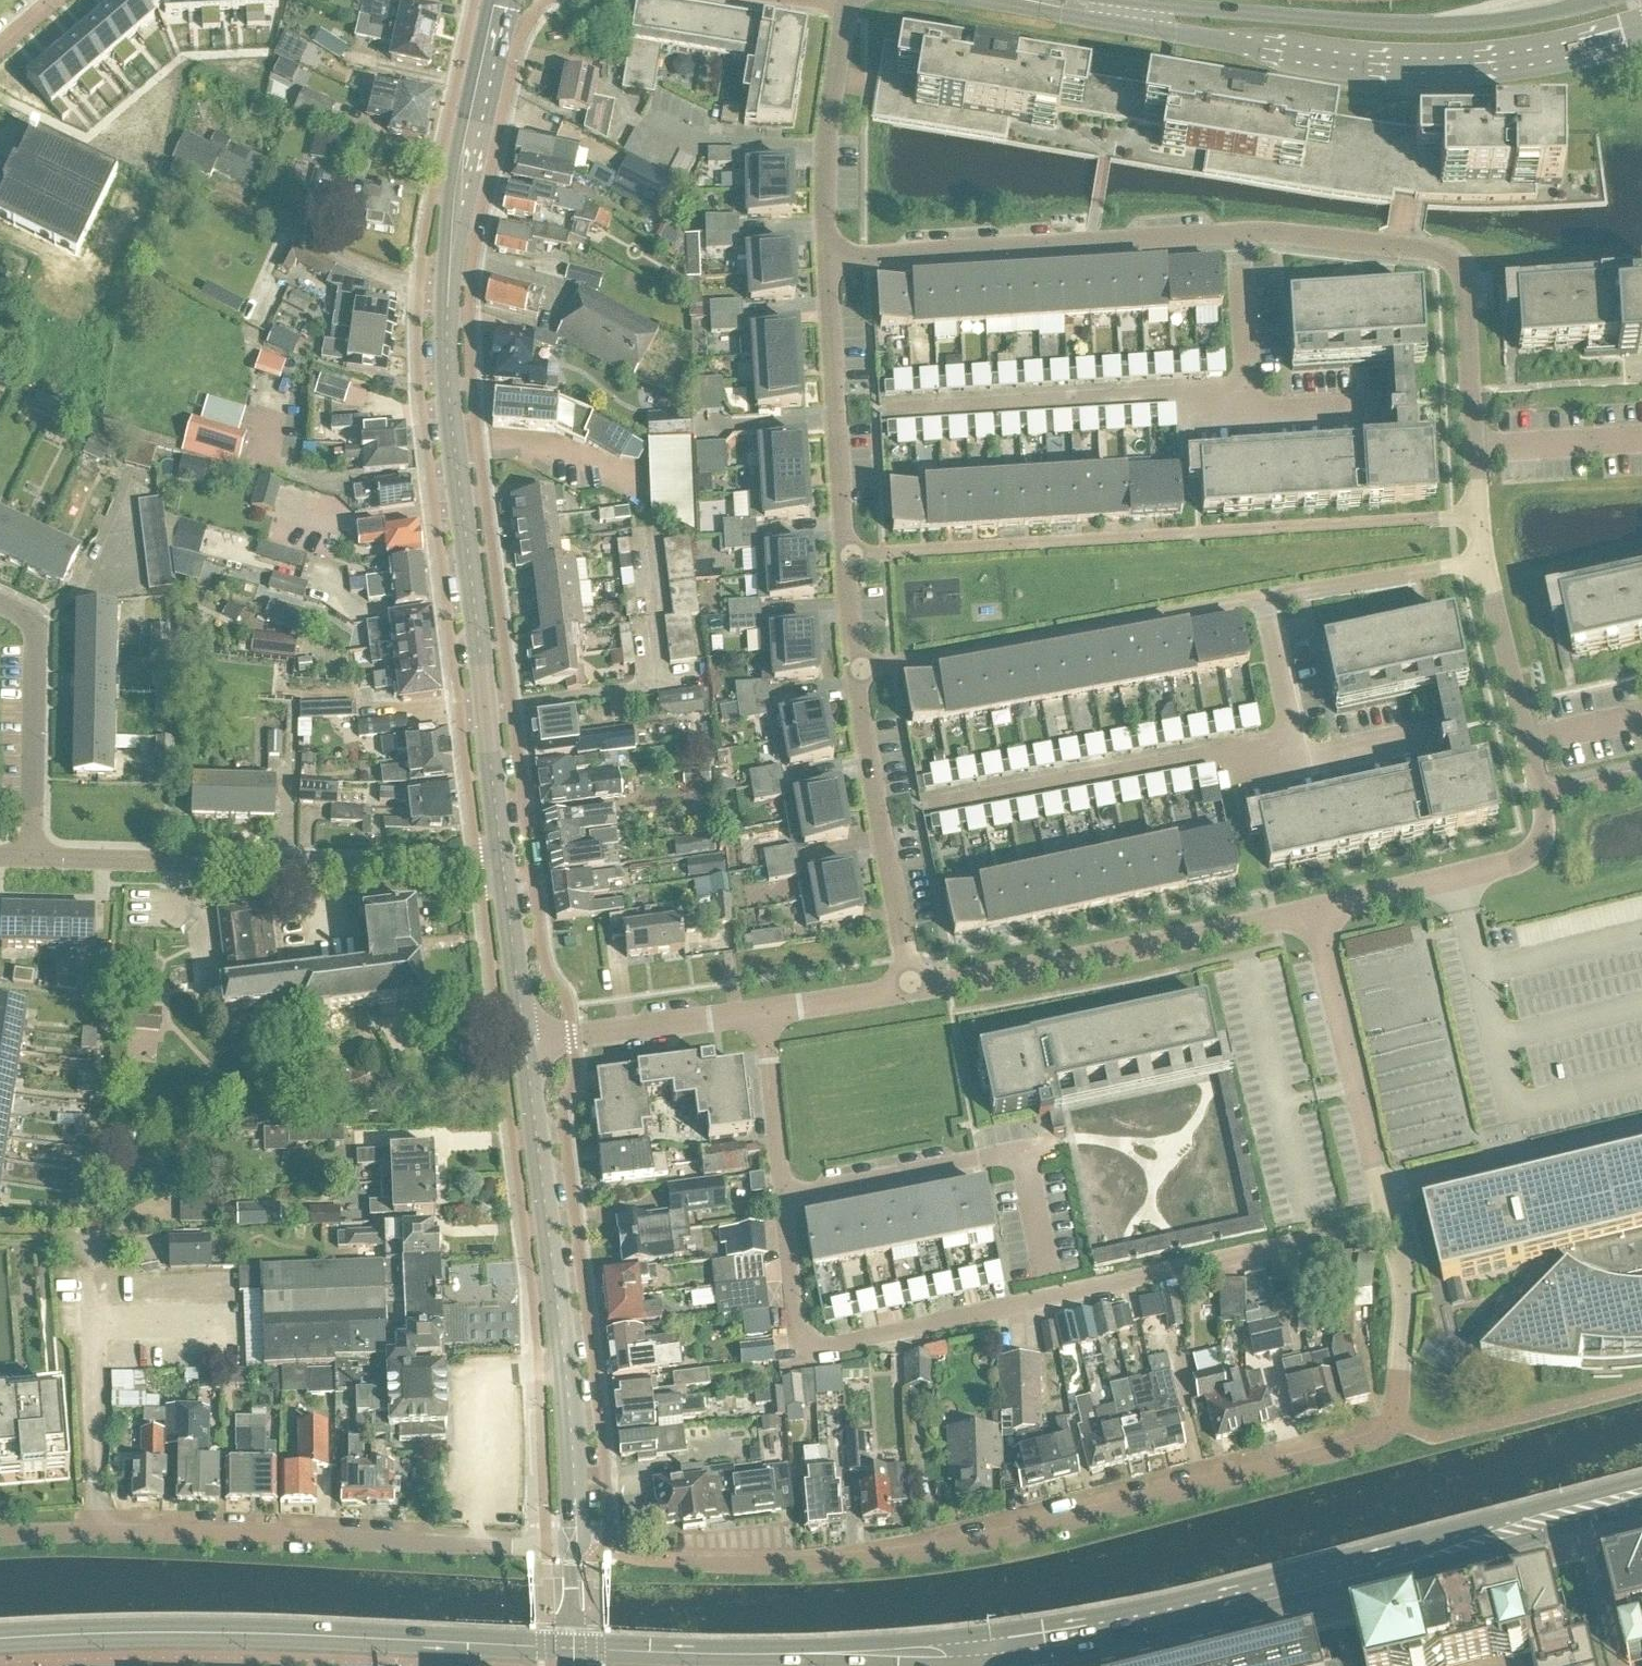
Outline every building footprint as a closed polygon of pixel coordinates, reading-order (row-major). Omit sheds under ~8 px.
[(157,13),(152,0),(121,0),(112,8),(136,37),(154,22),(149,17),(157,13)] [(188,16),(187,0),(152,0),(157,13),(165,10),(165,17),(188,16)] [(211,32),(209,0),(187,0),(188,16),(202,15),(202,32),(211,32)] [(232,13),(232,0),(209,0),(211,32),(220,32),(219,14),(232,13)] [(256,30),(254,0),(232,0),(232,13),(246,13),(247,30),(256,30)] [(256,30),(264,29),(263,12),(278,11),(277,0),(254,0),(256,30)] [(373,23),(372,22),(370,31),(432,44),(435,33),(437,31),(439,23),(438,20),(438,17),(402,10),(404,0),(376,0),(374,10),(375,10),(373,23)] [(636,4),(622,93),(654,98),(662,51),(754,67),(753,74),(746,73),(741,101),(748,102),(744,128),(792,130),(800,83),(798,83),(801,63),(795,62),(797,51),(803,52),(807,32),(743,22),(742,28),(731,26),(732,20),(712,16),(711,23),(700,21),(701,15),(681,11),(680,17),(669,16),(670,9),(667,9),(666,15),(655,13),(656,7),(636,4)] [(126,46),(136,37),(112,8),(95,23),(131,65),(137,59),(126,46)] [(370,31),(372,22),(358,19),(354,40),(393,49),(390,63),(426,71),(427,68),(430,66),(431,59),(430,56),(432,44),(370,31)] [(124,71),(131,65),(95,23),(78,37),(102,66),(113,57),(124,71)] [(313,46),(339,63),(347,49),(321,33),(313,46)] [(92,75),(102,66),(78,37),(61,52),(97,94),(103,88),(92,75)] [(276,56),(300,67),(306,54),(281,43),(276,56)] [(880,75),(872,122),(1005,144),(1008,125),(1056,133),(1059,115),(1163,132),(1160,150),(1207,158),(1204,177),(1300,193),(1391,206),(1392,198),(1410,200),(1418,202),(1433,203),(1478,204),(1536,203),(1536,192),(1559,192),(1559,137),(1559,130),(1415,131),(1413,134),(1378,129),(1335,122),(1335,121),(1262,109),(1218,102),(1219,101),(1146,89),(1146,90),(1088,81),(1088,80),(1015,68),(1015,69),(973,62),(972,60),(899,48),(899,49),(883,47),(879,75),(880,75)] [(90,99),(97,94),(61,52),(44,66),(68,95),(79,86),(90,99)] [(58,104),(68,95),(44,66),(27,81),(62,123),(69,117),(58,104)] [(558,110),(588,116),(584,134),(606,145),(614,107),(592,103),(596,81),(566,75),(558,110)] [(373,85),(368,107),(429,120),(431,109),(434,106),(433,101),(434,97),(397,89),(397,90),(373,85)] [(294,113),(326,128),(336,107),(304,92),(294,113)] [(429,120),(368,107),(366,119),(390,124),(387,135),(392,136),(395,138),(401,138),(424,143),(425,138),(427,138),(429,130),(427,129),(429,120)] [(624,155),(635,161),(647,138),(636,133),(624,155)] [(0,202),(0,222),(76,259),(117,176),(38,138),(38,137),(32,134),(29,140),(30,141),(18,166),(14,164),(3,185),(7,187),(0,202)] [(311,161),(331,165),(337,140),(317,135),(311,161)] [(185,136),(172,161),(175,162),(195,172),(210,179),(212,173),(248,189),(261,161),(237,150),(235,154),(227,150),(231,143),(215,136),(210,148),(185,136)] [(517,162),(573,174),(578,149),(555,144),(555,141),(536,137),(535,142),(519,138),(515,161),(517,162)] [(635,161),(646,167),(658,144),(647,138),(635,161)] [(646,167),(657,173),(669,150),(658,144),(646,167)] [(657,173),(668,179),(679,157),(680,156),(669,150),(657,173)] [(707,153),(708,168),(740,168),(740,152),(707,153)] [(679,157),(668,179),(683,187),(695,165),(679,157)] [(623,203),(636,210),(638,206),(644,209),(648,202),(663,210),(665,207),(675,212),(686,191),(628,160),(615,185),(617,186),(612,195),(624,201),(623,203)] [(175,162),(171,171),(191,180),(195,172),(175,162)] [(573,174),(517,162),(516,165),(513,167),(512,172),(514,175),(513,180),(569,192),(573,174)] [(734,195),(747,195),(747,194),(791,194),(791,167),(747,167),(747,177),(734,177),(734,195)] [(509,189),(504,214),(505,215),(507,218),(512,219),(515,217),(533,220),(535,209),(575,217),(580,218),(578,224),(590,227),(594,228),(599,214),(584,206),(569,196),(529,187),(527,192),(509,189)] [(350,224),(350,228),(393,236),(397,216),(398,217),(401,198),(357,189),(356,197),(347,196),(348,192),(327,188),(324,201),(323,201),(320,218),(350,224)] [(747,194),(747,195),(747,221),(791,221),(791,194),(747,194)] [(646,214),(637,232),(654,241),(655,241),(662,227),(664,223),(658,220),(646,214)] [(705,220),(705,237),(738,236),(738,220),(705,220)] [(495,253),(497,253),(499,256),(504,257),(507,255),(531,260),(534,248),(531,247),(532,243),(566,251),(569,238),(562,235),(520,226),(519,231),(501,227),(495,253)] [(673,251),(681,237),(662,227),(655,241),(673,251)] [(738,236),(705,237),(706,254),(734,252),(738,252),(738,236)] [(699,252),(699,238),(685,239),(685,253),(699,252)] [(277,270),(289,276),(295,264),(330,282),(335,270),(289,247),(277,270)] [(792,275),(791,248),(747,251),(738,252),(734,252),(736,278),(748,277),(748,278),(792,275)] [(1218,267),(1191,269),(1194,313),(1221,312),(1218,267)] [(1191,269),(1165,271),(1168,315),(1194,313),(1191,269)] [(565,283),(599,292),(603,279),(569,270),(565,283)] [(1165,271),(1139,272),(1142,316),(1168,315),(1165,271)] [(1139,272),(1113,274),(1116,318),(1142,316),(1139,272)] [(661,288),(676,297),(684,282),(669,274),(661,288)] [(1113,274),(1087,276),(1090,320),(1116,318),(1113,274)] [(0,276),(0,286),(10,291),(14,281),(0,275),(0,276)] [(792,275),(748,278),(750,305),(794,302),(792,275)] [(1087,276),(1061,277),(1064,321),(1090,320),(1087,276)] [(1061,277),(1035,279),(1037,323),(1064,321),(1061,277)] [(1035,279),(1009,280),(1011,325),(1037,323),(1035,279)] [(1009,280),(982,282),(985,326),(1011,325),(1009,280)] [(523,316),(536,320),(543,296),(529,292),(492,282),(486,307),(522,317),(523,316)] [(982,282),(956,284),(959,328),(985,326),(982,282)] [(1501,291),(1503,320),(1508,320),(1516,320),(1518,352),(1582,348),(1583,360),(1641,356),(1641,282),(1501,291)] [(956,284),(930,285),(933,329),(959,328),(956,284)] [(930,285),(904,287),(907,331),(933,329),(930,285)] [(5,300),(10,291),(0,286),(0,297),(5,300)] [(238,312),(242,300),(205,286),(201,297),(238,312)] [(904,287),(877,289),(880,333),(907,331),(904,287)] [(282,305),(303,316),(310,302),(289,291),(282,305)] [(581,292),(556,339),(632,381),(658,335),(581,292)] [(1420,295),(1287,304),(1290,357),(1291,357),(1292,374),(1390,368),(1393,418),(1388,419),(1388,430),(1394,429),(1394,444),(1186,457),(1187,487),(1200,486),(1202,517),(1425,503),(1424,489),(1432,489),(1429,442),(1413,443),(1409,367),(1424,366),(1423,349),(1420,295)] [(702,321),(701,297),(689,298),(690,321),(702,321)] [(335,308),(333,319),(355,322),(354,325),(393,330),(394,325),(393,325),(395,308),(356,302),(354,311),(335,308)] [(709,306),(710,321),(742,319),(741,304),(709,306)] [(274,332),(283,337),(293,319),(283,314),(274,332)] [(351,334),(349,347),(349,348),(390,354),(391,348),(390,348),(392,331),(393,331),(393,330),(354,325),(355,322),(333,319),(332,331),(351,334)] [(742,319),(710,321),(711,336),(743,334),(742,319)] [(798,356),(796,329),(752,332),(752,342),(740,343),(741,360),(753,359),(798,356)] [(494,383),(519,385),(518,391),(563,394),(564,383),(552,382),(553,369),(530,367),(531,346),(554,354),(558,342),(533,334),(532,340),(494,337),(493,349),(489,351),(488,358),(492,361),(492,365),(495,365),(494,383)] [(263,350),(275,355),(280,340),(268,335),(263,350)] [(349,348),(349,347),(324,344),(321,361),(342,364),(341,367),(343,369),(346,370),(346,371),(386,376),(388,359),(389,359),(390,354),(349,348)] [(277,380),(285,361),(260,351),(252,370),(277,380)] [(753,359),(755,385),(799,382),(798,356),(753,359)] [(1197,366),(1198,379),(1208,379),(1208,365),(1197,366)] [(1171,368),(1172,381),(1182,380),(1181,367),(1171,368)] [(1145,369),(1146,382),(1156,382),(1155,369),(1145,369)] [(1119,371),(1120,384),(1130,384),(1129,370),(1119,371)] [(1093,373),(1094,386),(1104,385),(1103,372),(1093,373)] [(1067,374),(1067,387),(1078,387),(1077,374),(1067,374)] [(1051,375),(1041,376),(1041,389),(1052,388),(1051,375)] [(1025,377),(1014,377),(1015,391),(1026,390),(1025,377)] [(988,379),(989,392),(1000,392),(999,378),(988,379)] [(316,393),(345,402),(349,389),(320,380),(316,393)] [(973,380),(962,381),(963,393),(974,393),(973,380)] [(721,382),(706,383),(708,415),(723,415),(721,382)] [(799,382),(755,385),(757,412),(801,410),(799,382)] [(947,382),(936,382),(937,396),(948,395),(947,382)] [(708,415),(706,383),(691,384),(693,416),(708,415)] [(921,383),(910,384),(911,397),(921,397),(921,383)] [(884,385),(885,399),(895,398),(895,385),(884,385)] [(32,412),(41,416),(48,402),(38,398),(32,412)] [(495,399),(494,415),(589,421),(591,418),(558,405),(495,399)] [(200,425),(238,436),(245,413),(207,401),(200,425)] [(41,416),(50,421),(57,407),(48,402),(41,416)] [(50,421),(59,425),(66,411),(57,407),(50,421)] [(1147,410),(1148,423),(1159,422),(1158,409),(1147,410)] [(66,411),(59,425),(69,429),(75,416),(66,411)] [(1121,412),(1122,425),(1132,424),(1132,411),(1121,412)] [(1095,413),(1096,426),(1106,425),(1106,412),(1095,413)] [(1069,415),(1070,428),(1080,427),(1079,414),(1069,415)] [(494,415),(493,429),(556,434),(584,447),(585,444),(619,463),(631,441),(591,418),(589,421),(494,415)] [(690,416),(664,418),(665,441),(692,440),(690,416)] [(1043,417),(1044,429),(1054,429),(1053,416),(1043,417)] [(1017,418),(1018,431),(1028,430),(1027,418),(1017,418)] [(991,420),(992,433),(1002,432),(1001,419),(991,420)] [(360,432),(362,450),(406,448),(404,429),(368,431),(367,420),(330,422),(331,433),(360,432)] [(965,421),(965,434),(976,434),(975,420),(965,421)] [(185,443),(240,459),(246,438),(238,436),(200,425),(191,422),(185,443)] [(939,423),(939,436),(950,435),(949,422),(939,423)] [(913,424),(913,437),(924,437),(923,424),(913,424)] [(886,426),(887,439),(898,439),(897,425),(886,426)] [(759,444),(760,471),(804,468),(803,441),(759,444)] [(84,455),(93,460),(99,446),(90,442),(84,455)] [(651,517),(696,539),(692,443),(648,445),(651,517)] [(125,467),(137,470),(144,447),(131,444),(125,467)] [(99,446),(93,460),(102,464),(108,450),(99,446)] [(725,446),(710,447),(712,479),(727,478),(725,446)] [(144,447),(137,470),(150,474),(156,451),(144,447)] [(712,479),(710,447),(695,447),(697,480),(712,479)] [(303,448),(302,461),(316,461),(316,448),(303,448)] [(406,448),(362,450),(345,451),(345,464),(363,463),(363,475),(407,472),(406,448)] [(203,488),(208,465),(182,460),(177,482),(203,488)] [(748,498),(762,497),(806,494),(804,468),(760,471),(761,485),(747,486),(748,498)] [(1179,474),(1152,476),(1154,520),(1181,518),(1179,474)] [(1152,476),(1125,477),(1128,522),(1154,520),(1152,476)] [(1125,477),(1099,479),(1102,523),(1128,522),(1125,477)] [(1099,479),(1073,481),(1076,525),(1102,523),(1099,479)] [(251,509),(273,515),(281,486),(259,480),(251,509)] [(1073,481),(1047,482),(1050,526),(1076,525),(1073,481)] [(1047,482),(1021,484),(1024,528),(1050,526),(1047,482)] [(375,489),(354,492),(355,504),(377,501),(378,514),(413,509),(412,505),(415,505),(414,496),(411,496),(409,483),(375,487),(375,489)] [(1021,484),(995,486),(998,530),(1024,528),(1021,484)] [(995,486),(969,487),(972,531),(998,530),(995,486)] [(969,487),(943,489),(945,533),(972,531),(969,487)] [(943,489),(917,490),(919,535),(945,533),(943,489)] [(917,490),(890,492),(892,536),(919,535),(917,490)] [(511,501),(514,524),(554,519),(553,508),(563,507),(561,493),(550,494),(550,496),(511,501)] [(808,521),(806,494),(762,497),(748,498),(749,523),(755,522),(755,524),(764,524),(808,521)] [(138,504),(140,517),(163,514),(162,501),(138,504)] [(613,512),(614,523),(629,522),(628,510),(613,512)] [(613,512),(598,514),(599,525),(614,523),(613,512)] [(140,517),(141,530),(165,527),(163,514),(140,517)] [(0,523),(0,560),(62,589),(78,554),(3,518),(0,523)] [(514,524),(517,548),(557,543),(554,519),(514,524)] [(723,525),(723,540),(756,538),(755,524),(755,522),(749,523),(723,525)] [(206,533),(179,526),(173,548),(199,556),(206,533)] [(141,530),(143,542),(166,539),(165,527),(141,530)] [(358,548),(376,546),(376,544),(385,543),(387,560),(421,555),(421,551),(423,548),(422,543),(420,541),(418,528),(396,531),(396,527),(374,529),(374,528),(356,530),(358,548)] [(756,538),(723,540),(724,555),(755,553),(757,553),(757,551),(756,538)] [(143,542),(144,555),(168,552),(166,539),(143,542)] [(662,544),(664,560),(690,557),(688,541),(662,544)] [(520,572),(533,570),(533,569),(560,566),(560,565),(557,543),(517,548),(520,572)] [(627,543),(616,545),(618,559),(629,558),(627,543)] [(306,560),(293,556),(266,548),(262,561),(289,569),(302,573),(306,560)] [(811,575),(809,548),(765,550),(757,551),(757,553),(755,553),(756,578),(767,577),(811,575)] [(144,555),(146,568),(170,565),(168,552),(144,555)] [(203,562),(172,553),(175,578),(197,584),(203,562)] [(664,560),(666,575),(692,571),(690,557),(664,560)] [(618,559),(620,574),(631,573),(629,558),(618,559)] [(365,581),(367,593),(425,586),(424,576),(425,572),(423,567),(422,563),(388,567),(390,578),(365,581)] [(533,570),(536,593),(577,588),(573,564),(560,565),(560,566),(533,569),(533,570)] [(146,568),(147,580),(171,577),(170,565),(146,568)] [(666,575),(668,590),(694,586),(692,571),(666,575)] [(813,602),(811,575),(767,577),(756,578),(758,603),(760,603),(760,605),(769,605),(813,602)] [(171,577),(147,580),(149,593),(173,590),(171,577)] [(269,592),(302,601),(307,586),(273,577),(269,592)] [(1561,597),(1549,599),(1555,628),(1567,626),(1574,658),(1641,643),(1641,579),(1561,597)] [(425,586),(367,593),(368,604),(392,601),(394,612),(428,608),(427,604),(428,599),(426,595),(425,586)] [(668,590),(670,604),(696,601),(694,586),(668,590)] [(536,593),(539,617),(579,612),(577,588),(536,593)] [(633,589),(622,591),(624,606),(635,604),(633,589)] [(670,604),(672,620),(690,618),(698,617),(696,601),(670,604)] [(727,605),(728,620),(761,618),(760,605),(760,603),(758,603),(727,605)] [(624,606),(626,621),(637,619),(635,604),(624,606)] [(237,626),(244,613),(229,606),(222,618),(237,626)] [(77,610),(75,693),(113,694),(115,610),(77,610)] [(539,617),(542,639),(569,636),(582,635),(579,612),(539,617)] [(392,637),(394,649),(394,650),(432,646),(431,641),(434,639),(433,631),(430,630),(428,618),(367,625),(368,639),(392,637)] [(663,621),(665,636),(692,633),(690,618),(672,620),(663,621)] [(761,618),(728,620),(729,635),(762,633),(761,618)] [(1451,620),(1321,648),(1332,700),(1333,702),(1336,717),(1432,696),(1442,746),(1437,747),(1439,757),(1445,756),(1448,771),(1243,815),(1249,844),(1262,841),(1268,872),(1487,825),(1484,811),(1492,809),(1482,764),(1466,767),(1450,692),(1465,689),(1462,673),(1462,672),(1451,620)] [(1240,624),(1213,628),(1221,672),(1248,667),(1240,624)] [(770,631),(772,658),(816,655),(814,628),(770,631)] [(1213,628),(1187,633),(1195,677),(1221,672),(1213,628)] [(152,629),(152,639),(167,639),(167,629),(152,629)] [(665,636),(667,651),(694,648),(692,633),(665,636)] [(1187,633),(1162,638),(1170,681),(1195,677),(1187,633)] [(529,640),(532,664),(572,659),(569,636),(542,639),(529,640)] [(254,637),(252,655),(294,660),(295,649),(286,648),(287,641),(254,637)] [(630,637),(619,638),(621,653),(632,652),(630,637)] [(1162,638),(1136,643),(1144,686),(1170,681),(1162,638)] [(167,639),(152,639),(151,649),(167,649),(167,639)] [(1136,643),(1110,647),(1118,691),(1144,686),(1136,643)] [(396,663),(397,676),(397,677),(435,673),(435,668),(437,666),(436,658),(433,656),(432,646),(394,650),(394,649),(370,652),(372,666),(396,663)] [(1110,647),(1084,652),(1092,695),(1118,691),(1110,647)] [(694,648),(667,651),(669,667),(696,663),(694,648)] [(621,653),(623,668),(634,667),(632,652),(621,653)] [(1084,652),(1059,657),(1067,700),(1092,695),(1084,652)] [(816,655),(772,658),(774,685),(818,683),(816,655)] [(1059,657),(1033,661),(1041,705),(1067,700),(1059,657)] [(572,659),(532,664),(534,688),(566,684),(567,692),(584,690),(581,671),(574,672),(572,659)] [(311,661),(298,662),(299,676),(312,674),(311,661)] [(1033,661),(1007,666),(1015,710),(1041,705),(1033,661)] [(1007,666),(982,671),(990,714),(1015,710),(1007,666)] [(982,671),(956,676),(964,719),(990,714),(982,671)] [(397,677),(397,676),(373,679),(375,693),(399,690),(401,704),(439,699),(438,694),(440,693),(439,684),(437,683),(435,673),(397,677)] [(158,675),(157,685),(172,685),(173,675),(158,675)] [(956,676),(930,680),(938,724),(964,719),(956,676)] [(930,680),(904,685),(911,728),(938,724),(930,680)] [(157,685),(157,695),(172,695),(172,685),(157,685)] [(734,687),(737,706),(768,702),(767,685),(734,687)] [(113,694),(75,693),(73,777),(112,778),(113,694)] [(698,693),(672,697),(675,716),(700,712),(700,709),(709,708),(707,693),(698,694),(698,693)] [(157,695),(157,705),(172,705),(172,695),(157,695)] [(768,702),(737,706),(739,724),(769,719),(771,719),(771,718),(768,702)] [(172,705),(157,705),(157,716),(172,716),(172,705)] [(214,721),(224,722),(225,707),(215,706),(214,721)] [(322,707),(323,721),(353,720),(353,706),(322,707)] [(224,722),(234,722),(235,707),(225,707),(224,722)] [(234,722),(245,722),(245,707),(235,707),(234,722)] [(245,707),(245,722),(255,723),(255,707),(245,707)] [(529,716),(535,759),(576,753),(577,758),(600,755),(600,758),(634,753),(632,731),(576,738),(574,724),(585,722),(583,708),(529,716)] [(771,719),(769,719),(774,745),(784,743),(828,735),(823,708),(779,716),(771,718),(771,719)] [(357,726),(358,734),(359,741),(406,735),(404,720),(357,726)] [(299,722),(299,741),(310,741),(310,722),(299,722)] [(1230,724),(1233,737),(1243,735),(1241,722),(1230,724)] [(1205,729),(1208,742),(1217,740),(1215,727),(1205,729)] [(1179,734),(1181,747),(1192,745),(1189,732),(1179,734)] [(406,755),(407,763),(449,758),(448,752),(446,736),(445,734),(435,736),(381,742),(382,758),(406,755)] [(784,743),(774,745),(777,762),(787,760),(789,770),(833,762),(828,735),(784,743)] [(267,759),(281,759),(282,737),(268,736),(267,759)] [(1164,736),(1153,738),(1156,751),(1166,749),(1164,736)] [(157,741),(157,751),(172,751),(172,741),(157,741)] [(1128,743),(1130,756),(1140,754),(1138,741),(1128,743)] [(1112,746),(1102,748),(1104,761),(1115,759),(1112,746)] [(172,751),(157,751),(157,761),(172,761),(172,751)] [(1086,751),(1076,752),(1079,765),(1089,764),(1086,751)] [(966,753),(957,754),(958,763),(967,761),(966,753)] [(1061,755),(1050,757),(1053,770),(1063,768),(1061,755)] [(617,757),(603,758),(604,769),(618,767),(617,757)] [(943,757),(933,759),(935,768),(945,766),(943,757)] [(449,758),(407,763),(408,770),(381,773),(382,787),(409,787),(452,782),(450,765),(449,758)] [(536,768),(539,791),(619,780),(618,772),(576,778),(575,773),(604,769),(603,758),(586,760),(586,761),(536,768)] [(713,758),(702,759),(704,772),(709,772),(714,771),(713,758)] [(302,759),(302,767),(313,768),(314,760),(302,759)] [(1035,760),(1025,762),(1027,775),(1037,773),(1035,760)] [(1009,765),(999,767),(1001,780),(1012,778),(1009,765)] [(984,769),(973,771),(976,784),(986,782),(984,769)] [(748,776),(751,790),(783,785),(780,770),(748,776)] [(683,775),(684,789),(710,786),(709,772),(704,772),(683,775)] [(1186,773),(1188,786),(1199,785),(1197,772),(1186,773)] [(958,774),(948,776),(950,789),(960,787),(958,774)] [(1161,778),(1163,791),(1173,789),(1171,776),(1161,778)] [(932,779),(922,781),(924,794),(935,791),(932,779)] [(619,780),(539,791),(541,811),(622,800),(619,780)] [(1135,783),(1137,796),(1147,794),(1145,781),(1135,783)] [(192,821),(273,823),(274,785),(193,782),(192,821)] [(301,808),(329,808),(330,785),(302,784),(301,808)] [(783,785),(751,790),(754,805),(786,799),(783,785)] [(1119,786),(1109,787),(1111,800),(1122,799),(1119,786)] [(408,805),(410,815),(421,814),(429,815),(455,811),(452,788),(407,793),(380,792),(379,805),(408,805)] [(842,815),(837,788),(794,796),(796,806),(783,808),(786,825),(799,823),(842,815)] [(1083,792),(1086,805),(1096,803),(1094,790),(1083,792)] [(1058,797),(1060,810),(1070,808),(1068,795),(1058,797)] [(693,802),(695,819),(717,816),(715,799),(693,802)] [(1032,802),(1034,815),(1045,813),(1042,800),(1032,802)] [(1006,806),(1009,819),(1019,817),(1017,804),(1006,806)] [(991,809),(981,811),(983,824),(993,822),(991,809)] [(330,825),(361,826),(362,812),(331,810),(330,825)] [(612,810),(543,820),(545,839),(583,834),(615,829),(612,810)] [(421,814),(410,815),(411,824),(383,823),(385,835),(439,836),(458,834),(455,811),(429,815),(421,814)] [(965,814),(955,816),(957,829),(968,827),(965,814)] [(847,841),(842,815),(799,823),(786,825),(789,842),(802,840),(804,849),(847,841)] [(696,821),(698,838),(719,836),(717,819),(696,821)] [(929,820),(932,833),(942,832),(940,819),(929,820)] [(545,839),(548,857),(596,851),(600,851),(618,849),(616,833),(588,837),(589,842),(584,843),(583,834),(545,839)] [(1227,835),(1201,841),(1210,884),(1237,879),(1227,835)] [(959,840),(949,842),(951,851),(960,849),(959,840)] [(1201,841),(1175,847),(1185,890),(1210,884),(1201,841)] [(688,848),(690,858),(720,854),(718,843),(688,848)] [(1175,847),(1150,852),(1159,895),(1185,890),(1175,847)] [(763,855),(766,870),(798,864),(795,849),(763,855)] [(596,851),(548,857),(550,878),(603,871),(600,851),(596,851)] [(1124,857),(1134,901),(1159,895),(1150,852),(1124,857)] [(1124,857),(1099,863),(1108,906),(1134,901),(1124,857)] [(723,859),(701,861),(702,877),(724,874),(723,859)] [(1099,863),(1073,868),(1082,912),(1108,906),(1099,863)] [(798,864),(766,870),(768,885),(800,879),(798,864)] [(857,894),(852,868),(808,875),(810,886),(798,888),(801,905),(857,894)] [(1073,868),(1048,874),(1057,917),(1082,912),(1073,868)] [(551,883),(554,903),(591,898),(606,896),(605,886),(622,884),(620,874),(551,883)] [(1048,874),(1022,879),(1031,923),(1057,917),(1048,874)] [(1022,879),(996,885),(1006,928),(1031,923),(1022,879)] [(726,880),(710,883),(713,900),(730,898),(726,880)] [(996,885),(971,890),(980,933),(1006,928),(996,885)] [(971,890),(944,896),(954,939),(980,933),(971,890)] [(857,894),(801,905),(806,931),(862,921),(857,894)] [(591,898),(554,903),(556,923),(623,913),(621,903),(592,907),(591,898)] [(713,901),(716,927),(733,925),(731,899),(713,901)] [(220,988),(223,1015),(298,1006),(300,1019),(329,1015),(329,1013),(423,1002),(419,966),(420,965),(414,909),(363,916),(357,917),(358,923),(364,922),(369,966),(358,967),(359,973),(325,977),(325,976),(277,982),(268,907),(217,914),(225,976),(219,977),(220,988)] [(2,950),(25,951),(26,912),(3,912),(2,950)] [(26,912),(25,951),(47,952),(48,913),(26,912)] [(48,913),(47,952),(69,952),(70,913),(48,913)] [(93,914),(70,913),(69,952),(92,953),(93,914)] [(655,956),(651,926),(646,927),(627,929),(625,918),(607,920),(610,943),(624,941),(626,960),(655,956)] [(652,926),(651,926),(655,956),(684,952),(681,936),(697,934),(695,920),(652,926)] [(1344,958),(1413,948),(1411,931),(1342,940),(1344,958)] [(750,938),(752,953),(785,948),(783,933),(750,938)] [(13,986),(23,987),(25,974),(15,973),(13,986)] [(34,976),(25,974),(23,987),(32,989),(34,976)] [(57,993),(67,994),(69,981),(59,979),(57,993)] [(78,982),(69,981),(67,994),(77,995),(78,982)] [(1027,1042),(977,1052),(992,1119),(1036,1109),(1038,1120),(1052,1117),(1056,1135),(1053,1136),(1053,1138),(1065,1135),(1055,1091),(1216,1056),(1205,1002),(1027,1040),(1027,1042)] [(24,1033),(27,1011),(0,1006),(0,1030),(24,1033)] [(131,1010),(129,1033),(159,1036),(161,1012),(131,1010)] [(20,1055),(24,1033),(0,1030),(0,1052),(20,1055)] [(83,1032),(82,1042),(95,1043),(96,1034),(83,1032)] [(1427,1140),(1474,1131),(1458,1044),(1444,1047),(1442,1040),(1426,1043),(1425,1039),(1372,1049),(1389,1139),(1403,1137),(1402,1134),(1425,1130),(1427,1140)] [(95,1053),(95,1043),(82,1042),(81,1052),(95,1053)] [(17,1077),(20,1055),(0,1052),(0,1074),(17,1077)] [(320,1083),(318,1057),(309,1057),(311,1084),(320,1083)] [(712,1064),(596,1079),(600,1111),(593,1112),(598,1147),(643,1142),(641,1130),(651,1129),(647,1099),(671,1096),(673,1109),(693,1106),(696,1129),(706,1128),(708,1143),(750,1138),(742,1070),(714,1074),(712,1064)] [(14,1099),(17,1077),(0,1074),(0,1097),(14,1099)] [(79,1076),(78,1086),(92,1087),(93,1078),(79,1076)] [(1232,1077),(1221,1079),(1224,1091),(1235,1089),(1232,1077)] [(91,1097),(92,1087),(78,1086),(78,1096),(91,1097)] [(1235,1089),(1224,1091),(1226,1103),(1237,1101),(1235,1089)] [(11,1121),(14,1099),(0,1097),(0,1119),(11,1121)] [(1237,1101),(1226,1103),(1228,1113),(1239,1111),(1237,1101)] [(7,1142),(11,1121),(0,1119),(0,1141),(7,1142)] [(76,1121),(75,1130),(88,1131),(89,1122),(76,1121)] [(1242,1123),(1231,1126),(1234,1138),(1245,1136),(1242,1123)] [(287,1129),(288,1144),(342,1143),(342,1128),(287,1129)] [(87,1141),(88,1131),(75,1130),(74,1140),(87,1141)] [(1245,1136),(1234,1138),(1237,1151),(1248,1148),(1245,1136)] [(700,1154),(704,1179),(747,1173),(745,1159),(759,1157),(758,1148),(743,1150),(743,1148),(700,1154)] [(1426,1211),(1444,1285),(1543,1262),(1560,1257),(1561,1259),(1567,1266),(1569,1268),(1483,1357),(1494,1360),(1505,1363),(1517,1365),(1528,1367),(1540,1369),(1553,1370),(1563,1371),(1572,1372),(1581,1372),(1581,1371),(1584,1352),(1595,1353),(1605,1355),(1616,1355),(1627,1356),(1638,1355),(1641,1355),(1641,1148),(1640,1148),(1632,1151),(1625,1154),(1617,1158),(1610,1162),(1603,1166),(1596,1170),(1525,1188),(1426,1211)] [(599,1155),(603,1185),(668,1177),(664,1158),(649,1160),(648,1149),(599,1155)] [(380,1166),(381,1186),(435,1184),(434,1163),(433,1163),(432,1150),(367,1152),(367,1167),(380,1166)] [(1250,1159),(1239,1161),(1242,1173),(1252,1171),(1250,1159)] [(72,1164),(71,1174),(84,1175),(85,1166),(72,1164)] [(1252,1171),(1242,1173),(1244,1186),(1255,1183),(1252,1171)] [(84,1185),(84,1175),(71,1174),(70,1184),(84,1185)] [(1255,1183),(1244,1186),(1247,1198),(1258,1195),(1255,1183)] [(435,1184),(381,1186),(382,1202),(369,1203),(370,1217),(435,1215),(434,1201),(436,1201),(435,1184)] [(617,1223),(620,1245),(669,1239),(669,1240),(684,1238),(683,1233),(687,1232),(685,1216),(724,1211),(721,1184),(667,1190),(671,1218),(666,1219),(666,1217),(662,1218),(662,1216),(651,1217),(652,1219),(617,1223)] [(985,1190),(958,1196),(967,1239),(993,1234),(985,1190)] [(69,1196),(68,1206),(82,1207),(83,1197),(69,1196)] [(958,1196),(933,1201),(941,1244),(967,1239),(958,1196)] [(211,1197),(181,1198),(181,1211),(211,1210),(211,1197)] [(933,1201),(907,1206),(915,1249),(941,1244),(933,1201)] [(280,1206),(238,1207),(238,1228),(281,1227),(280,1206)] [(907,1206),(881,1211),(890,1254),(915,1249),(907,1206)] [(1260,1206),(1249,1208),(1252,1221),(1263,1218),(1260,1206)] [(309,1209),(309,1229),(340,1228),(340,1209),(309,1209)] [(881,1211),(856,1216),(864,1259),(890,1254),(881,1211)] [(856,1216),(830,1221),(839,1264),(864,1259),(856,1216)] [(1263,1218),(1252,1221),(1255,1236),(1266,1234),(1263,1218)] [(830,1221),(803,1226),(812,1269),(839,1264),(830,1221)] [(1253,1225),(1241,1228),(1244,1239),(1255,1236),(1253,1225)] [(736,1231),(719,1232),(720,1248),(737,1246),(739,1260),(761,1258),(764,1257),(761,1228),(736,1231)] [(1241,1228),(1229,1230),(1232,1241),(1244,1239),(1241,1228)] [(385,1249),(385,1265),(403,1265),(437,1263),(437,1259),(440,1255),(440,1248),(437,1244),(437,1229),(384,1229),(384,1234),(338,1236),(338,1250),(366,1249),(366,1250),(385,1249)] [(1229,1230),(1217,1233),(1220,1244),(1232,1241),(1229,1230)] [(669,1239),(620,1245),(622,1267),(671,1261),(671,1259),(681,1257),(679,1243),(688,1242),(687,1232),(683,1233),(684,1238),(669,1240),(669,1239)] [(1212,1234),(1199,1237),(1202,1248),(1214,1245),(1212,1234)] [(1199,1237),(1187,1239),(1190,1250),(1202,1248),(1199,1237)] [(171,1241),(172,1271),(210,1269),(209,1239),(171,1241)] [(1175,1242),(1178,1253),(1190,1250),(1187,1239),(1175,1242)] [(1169,1243),(1157,1246),(1160,1257),(1172,1254),(1169,1243)] [(1160,1257),(1157,1246),(1145,1248),(1148,1259),(1160,1257)] [(1145,1248),(1133,1251),(1136,1262),(1148,1259),(1145,1248)] [(1115,1255),(1118,1265),(1130,1263),(1127,1252),(1115,1255)] [(1115,1255),(1103,1257),(1106,1268),(1118,1265),(1115,1255)] [(1091,1260),(1094,1271),(1106,1268),(1103,1257),(1091,1260)] [(733,1261),(711,1264),(714,1290),(736,1287),(765,1284),(763,1269),(761,1258),(739,1260),(733,1261)] [(1353,1290),(1370,1292),(1375,1260),(1357,1258),(1353,1290)] [(1340,1260),(1338,1269),(1348,1271),(1349,1262),(1340,1260)] [(265,1371),(306,1369),(334,1368),(334,1363),(386,1362),(386,1366),(413,1366),(413,1362),(421,1361),(421,1368),(443,1367),(439,1279),(440,1269),(438,1265),(437,1263),(403,1265),(385,1265),(240,1271),(240,1294),(262,1294),(265,1371)] [(1317,1275),(1308,1264),(1295,1275),(1305,1286),(1317,1275)] [(604,1299),(604,1302),(640,1298),(639,1287),(657,1285),(656,1270),(602,1276),(603,1288),(601,1290),(602,1297),(604,1299)] [(986,1278),(975,1281),(978,1294),(989,1291),(986,1278)] [(1244,1283),(1218,1283),(1218,1326),(1244,1326),(1244,1283)] [(1461,1283),(1448,1287),(1450,1295),(1463,1292),(1461,1283)] [(736,1287),(714,1290),(715,1293),(717,1309),(718,1319),(768,1313),(765,1284),(736,1287)] [(960,1284),(950,1286),(953,1299),(963,1297),(960,1284)] [(935,1290),(924,1292),(927,1305),(938,1303),(935,1290)] [(909,1295),(899,1298),(902,1310),(912,1308),(909,1295)] [(1162,1297),(1168,1330),(1181,1328),(1175,1295),(1162,1297)] [(640,1298),(604,1302),(605,1304),(603,1307),(604,1313),(606,1315),(607,1327),(661,1321),(660,1307),(642,1309),(640,1298)] [(884,1301),(873,1303),(876,1316),(886,1314),(884,1301)] [(858,1307),(848,1309),(851,1322),(861,1320),(858,1307)] [(1111,1313),(1117,1334),(1133,1330),(1127,1308),(1111,1313)] [(1258,1312),(1261,1325),(1268,1355),(1283,1351),(1273,1308),(1258,1312)] [(1092,1314),(1098,1340),(1115,1336),(1109,1309),(1092,1314)] [(822,1314),(825,1327),(835,1325),(832,1312),(822,1314)] [(1089,1314),(1072,1318),(1079,1348),(1096,1344),(1089,1314)] [(1072,1318),(1055,1322),(1062,1352),(1079,1348),(1072,1318)] [(1305,1344),(1307,1319),(1298,1318),(1297,1334),(1301,1334),(1300,1344),(1305,1344)] [(746,1322),(747,1341),(772,1338),(770,1320),(746,1322)] [(1268,1355),(1261,1325),(1246,1329),(1253,1359),(1268,1355)] [(1040,1329),(1046,1356),(1059,1353),(1054,1326),(1040,1329)] [(607,1336),(609,1358),(681,1349),(679,1338),(643,1342),(642,1331),(607,1336)] [(1343,1409),(1367,1404),(1358,1368),(1356,1369),(1350,1339),(1332,1342),(1330,1353),(1333,1365),(1334,1374),(1343,1409)] [(739,1348),(741,1368),(775,1365),(773,1345),(739,1348)] [(1427,1345),(1420,1360),(1452,1376),(1460,1361),(1427,1345)] [(903,1358),(905,1391),(929,1389),(928,1362),(947,1361),(947,1346),(924,1351),(925,1357),(903,1358)] [(681,1349),(609,1358),(612,1381),(657,1376),(656,1371),(669,1370),(669,1369),(681,1368),(679,1350),(681,1350),(681,1349)] [(1234,1432),(1228,1402),(1223,1403),(1221,1394),(1226,1393),(1216,1353),(1193,1358),(1198,1378),(1191,1379),(1197,1401),(1204,1399),(1215,1442),(1234,1437),(1232,1432),(1234,1432)] [(1310,1359),(1309,1359),(1312,1372),(1306,1374),(1317,1416),(1340,1410),(1331,1375),(1330,1375),(1328,1366),(1330,1366),(1327,1354),(1309,1359),(1310,1359)] [(1166,1357),(1147,1362),(1151,1378),(1170,1374),(1166,1357)] [(1027,1435),(1038,1432),(1037,1431),(1040,1430),(1038,1359),(999,1360),(1001,1438),(1013,1435),(1017,1453),(1012,1454),(1016,1468),(1014,1469),(1020,1492),(1043,1486),(1034,1449),(1032,1450),(1027,1435)] [(1312,1372),(1309,1359),(1303,1361),(1303,1360),(1282,1365),(1287,1386),(1285,1386),(1294,1422),(1317,1416),(1306,1374),(1312,1372)] [(356,1397),(357,1419),(367,1418),(367,1446),(372,1446),(372,1441),(396,1440),(399,1440),(399,1444),(444,1441),(444,1429),(446,1429),(445,1400),(443,1371),(413,1372),(413,1366),(386,1366),(386,1362),(334,1363),(334,1368),(335,1396),(335,1398),(356,1397)] [(840,1368),(842,1384),(869,1382),(867,1363),(840,1368)] [(307,1398),(335,1396),(334,1368),(306,1369),(307,1398)] [(613,1388),(615,1411),(686,1402),(686,1401),(685,1390),(710,1387),(708,1372),(672,1377),(674,1391),(657,1394),(656,1382),(613,1388)] [(1148,1379),(1152,1395),(1156,1410),(1153,1411),(1165,1455),(1183,1451),(1178,1429),(1183,1428),(1170,1374),(1151,1378),(1148,1379)] [(1250,1396),(1246,1397),(1253,1426),(1251,1427),(1253,1432),(1274,1427),(1266,1392),(1264,1393),(1259,1374),(1245,1378),(1250,1396)] [(250,1375),(224,1375),(224,1383),(250,1384),(250,1375)] [(70,1483),(61,1376),(0,1381),(0,1489),(70,1483)] [(112,1376),(112,1413),(143,1412),(145,1413),(145,1400),(145,1376),(112,1376)] [(201,1376),(201,1393),(220,1393),(220,1376),(201,1376)] [(1139,1380),(1127,1383),(1131,1401),(1132,1401),(1147,1460),(1165,1455),(1153,1411),(1156,1410),(1152,1395),(1143,1397),(1139,1380)] [(797,1383),(782,1385),(785,1411),(800,1409),(797,1383)] [(1114,1409),(1113,1409),(1127,1465),(1147,1460),(1132,1401),(1131,1401),(1127,1383),(1109,1387),(1114,1409)] [(771,1406),(773,1420),(775,1420),(785,1418),(781,1391),(753,1395),(755,1408),(771,1406)] [(1246,1397),(1228,1402),(1234,1432),(1232,1432),(1234,1437),(1253,1432),(1251,1427),(1253,1426),(1246,1397)] [(1108,1469),(1099,1434),(1094,1413),(1090,1398),(1075,1402),(1084,1438),(1080,1439),(1089,1474),(1108,1469)] [(686,1402),(615,1411),(618,1433),(654,1429),(653,1417),(671,1415),(672,1420),(705,1416),(703,1399),(686,1401),(686,1402)] [(1094,1413),(1099,1434),(1108,1469),(1127,1465),(1118,1429),(1113,1409),(1094,1413)] [(177,1503),(196,1503),(197,1443),(207,1444),(208,1410),(168,1410),(168,1413),(167,1413),(166,1450),(178,1450),(177,1503)] [(143,1412),(143,1425),(165,1425),(165,1413),(159,1413),(145,1413),(143,1412)] [(357,1419),(357,1436),(349,1436),(349,1468),(340,1468),(340,1488),(341,1488),(341,1507),(367,1507),(367,1446),(367,1418),(357,1419)] [(775,1420),(773,1420),(761,1421),(762,1436),(776,1434),(776,1431),(781,1430),(780,1423),(775,1423),(775,1420)] [(1060,1442),(1052,1444),(1061,1477),(1063,1477),(1064,1480),(1078,1477),(1068,1439),(1067,1439),(1062,1421),(1055,1423),(1060,1442)] [(251,1504),(251,1422),(236,1422),(236,1465),(225,1465),(225,1504),(251,1504)] [(265,1422),(251,1422),(251,1504),(276,1504),(276,1465),(265,1465),(265,1422)] [(299,1426),(299,1470),(280,1470),(280,1505),(315,1505),(315,1471),(327,1470),(327,1425),(299,1426)] [(989,1473),(1001,1473),(1000,1429),(947,1429),(948,1474),(955,1474),(956,1499),(990,1499),(989,1473)] [(686,1456),(683,1431),(653,1434),(653,1433),(618,1438),(621,1460),(638,1458),(639,1464),(656,1462),(656,1460),(667,1458),(686,1456)] [(1041,1446),(1038,1432),(1027,1435),(1032,1450),(1034,1449),(1043,1486),(1064,1480),(1063,1477),(1061,1477),(1052,1444),(1041,1446)] [(133,1501),(137,1501),(143,1503),(148,1501),(162,1501),(163,1481),(166,1481),(166,1466),(161,1466),(162,1433),(143,1433),(142,1454),(146,1455),(146,1466),(133,1466),(133,1501)] [(860,1489),(859,1489),(862,1522),(873,1521),(876,1524),(884,1523),(888,1520),(890,1520),(887,1487),(886,1471),(866,1473),(864,1438),(846,1439),(849,1475),(860,1474),(861,1489),(860,1489)] [(197,1443),(196,1503),(218,1504),(219,1462),(207,1462),(207,1444),(197,1443)] [(383,1446),(372,1446),(367,1446),(367,1507),(393,1507),(393,1488),(394,1488),(394,1468),(386,1468),(385,1449),(383,1446)] [(826,1529),(821,1468),(819,1451),(803,1452),(805,1469),(807,1469),(809,1489),(800,1490),(804,1531),(807,1531),(810,1534),(816,1533),(818,1530),(826,1529)] [(821,1468),(827,1467),(826,1451),(819,1451),(821,1468)] [(759,1452),(749,1453),(750,1465),(760,1464),(759,1452)] [(417,1467),(417,1493),(432,1493),(432,1467),(417,1467)] [(827,1467),(821,1468),(826,1529),(829,1529),(829,1528),(830,1527),(833,1532),(838,1532),(841,1527),(845,1526),(841,1489),(835,1489),(833,1467),(827,1467)] [(727,1517),(725,1497),(730,1496),(730,1494),(763,1491),(762,1480),(731,1484),(730,1471),(733,1471),(733,1470),(703,1473),(703,1468),(680,1471),(682,1481),(655,1484),(658,1511),(656,1512),(655,1513),(654,1516),(654,1518),(654,1519),(656,1521),(657,1523),(660,1524),(661,1528),(682,1524),(683,1532),(703,1530),(702,1522),(722,1520),(721,1518),(727,1517)] [(792,1510),(787,1469),(761,1472),(762,1480),(763,1491),(730,1494),(730,1496),(733,1518),(778,1513),(780,1512),(792,1510)] [(1628,1661),(1629,1661),(1629,1663),(1641,1661),(1641,1557),(1640,1558),(1622,1562),(1619,1563),(1608,1566),(1605,1566),(1606,1569),(1609,1584),(1610,1587),(1614,1601),(1615,1604),(1618,1619),(1619,1623),(1622,1622),(1637,1618),(1641,1631),(1623,1635),(1622,1635),(1621,1636),(1622,1636),(1622,1637),(1624,1642),(1628,1661)] [(1356,1626),(1364,1659),(1366,1665),(1597,1665),(1590,1639),(1576,1643),(1572,1629),(1566,1631),(1553,1579),(1515,1588),(1515,1590),(1492,1595),(1491,1594),(1478,1597),(1420,1612),(1420,1611),(1356,1626)] [(1320,1652),(1319,1645),(1305,1649),(1289,1653),(1235,1665),(1324,1665),(1320,1652)]
